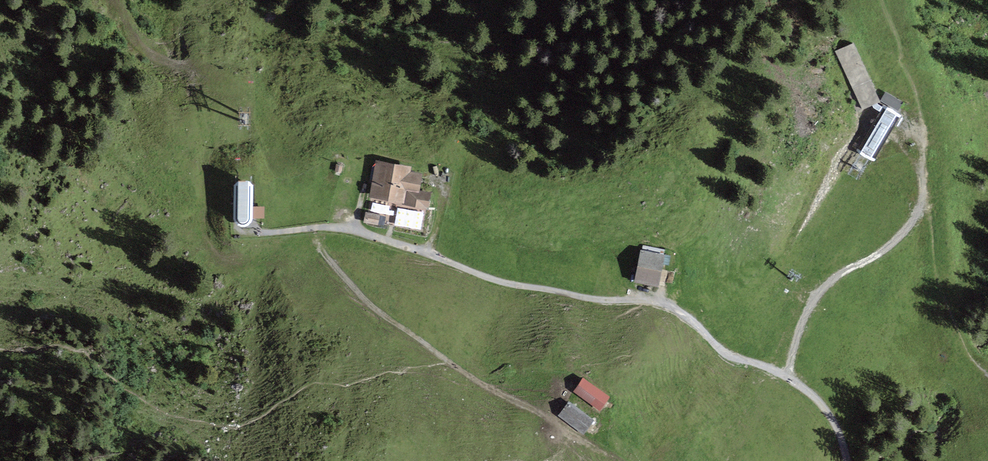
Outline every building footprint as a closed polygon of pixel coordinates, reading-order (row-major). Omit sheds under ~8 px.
[(855,43),(836,51),(863,110),(881,102),(881,101),(855,43)] [(903,102),(886,92),(881,101),(898,111),(903,102)] [(898,114),(887,107),(860,154),(872,160),(898,114)] [(408,169),(376,163),(366,221),(422,232),(429,194),(416,191),(418,174),(408,172),(408,169)] [(234,173),(236,218),(252,217),(250,172),(234,173)] [(667,256),(643,251),(637,281),(661,286),(667,256)] [(611,398),(585,380),(575,394),(602,412),(611,398)] [(593,423),(569,404),(559,416),(583,435),(593,423)]
